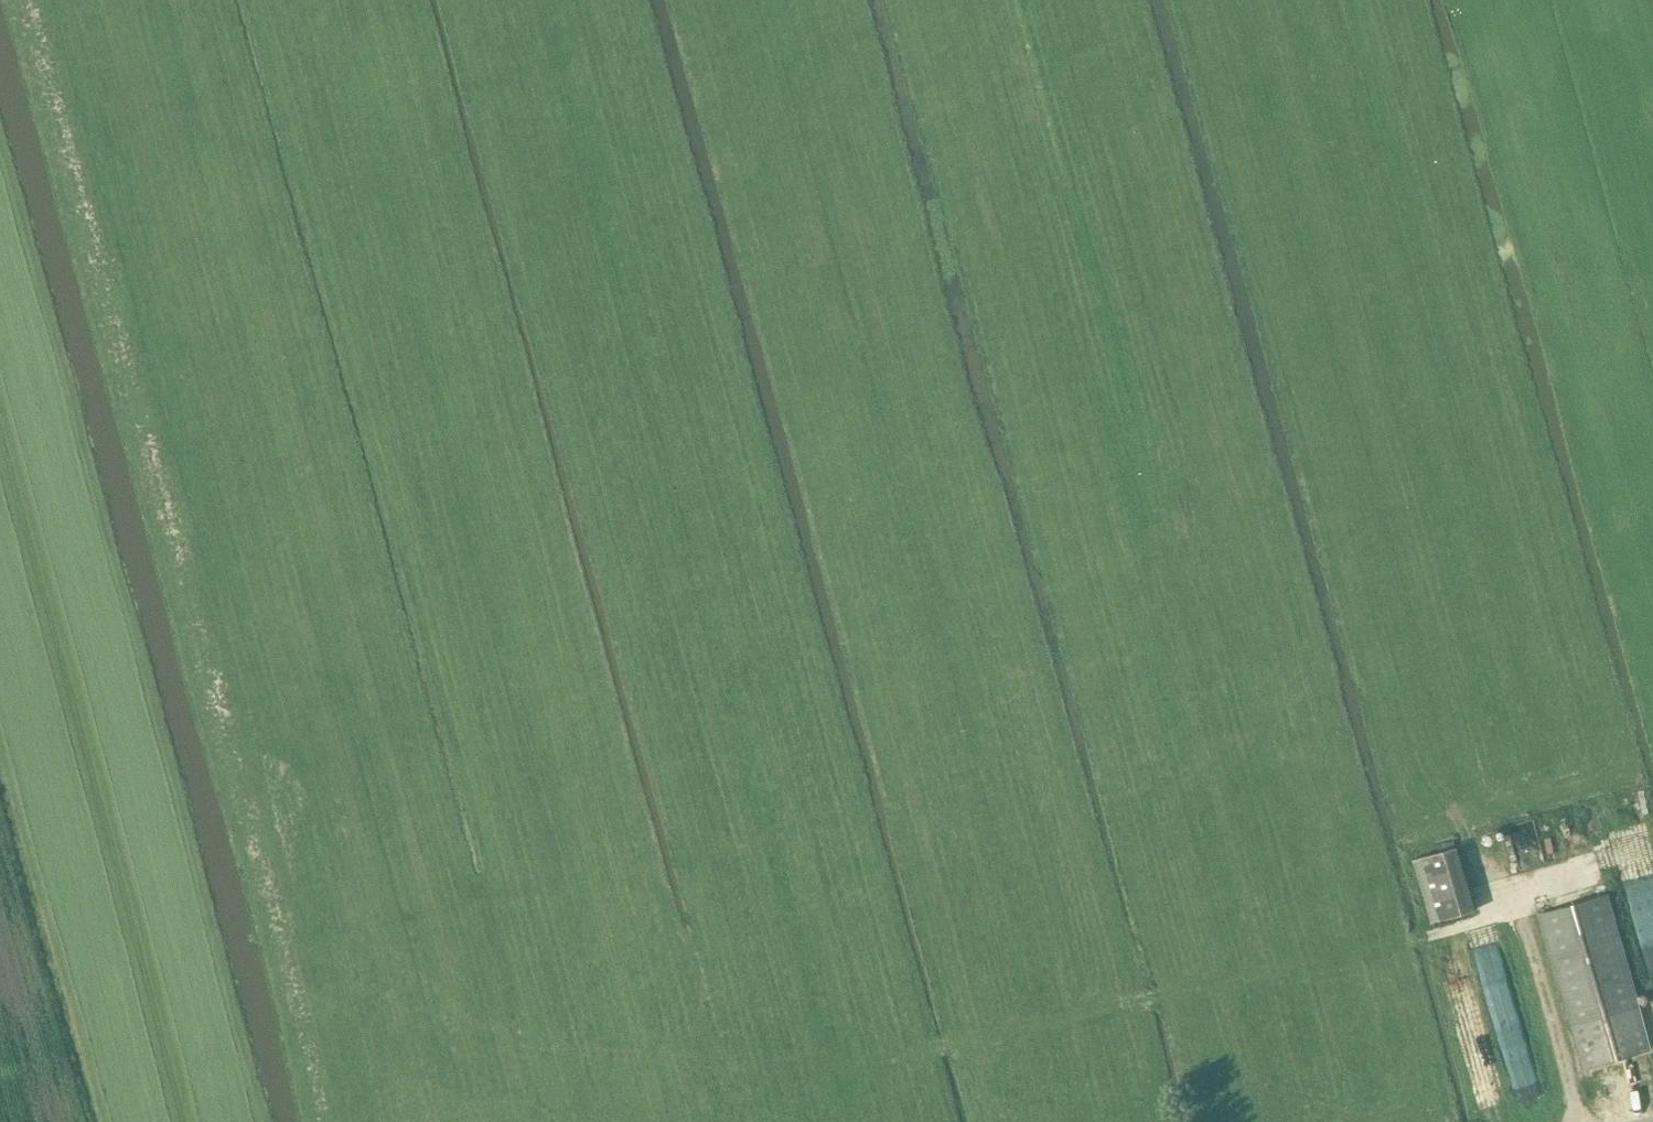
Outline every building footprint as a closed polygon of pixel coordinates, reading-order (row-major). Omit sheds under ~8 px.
[(1652,1049),(1639,1007),(1607,894),(1538,914),(1583,1069),(1652,1049)]
